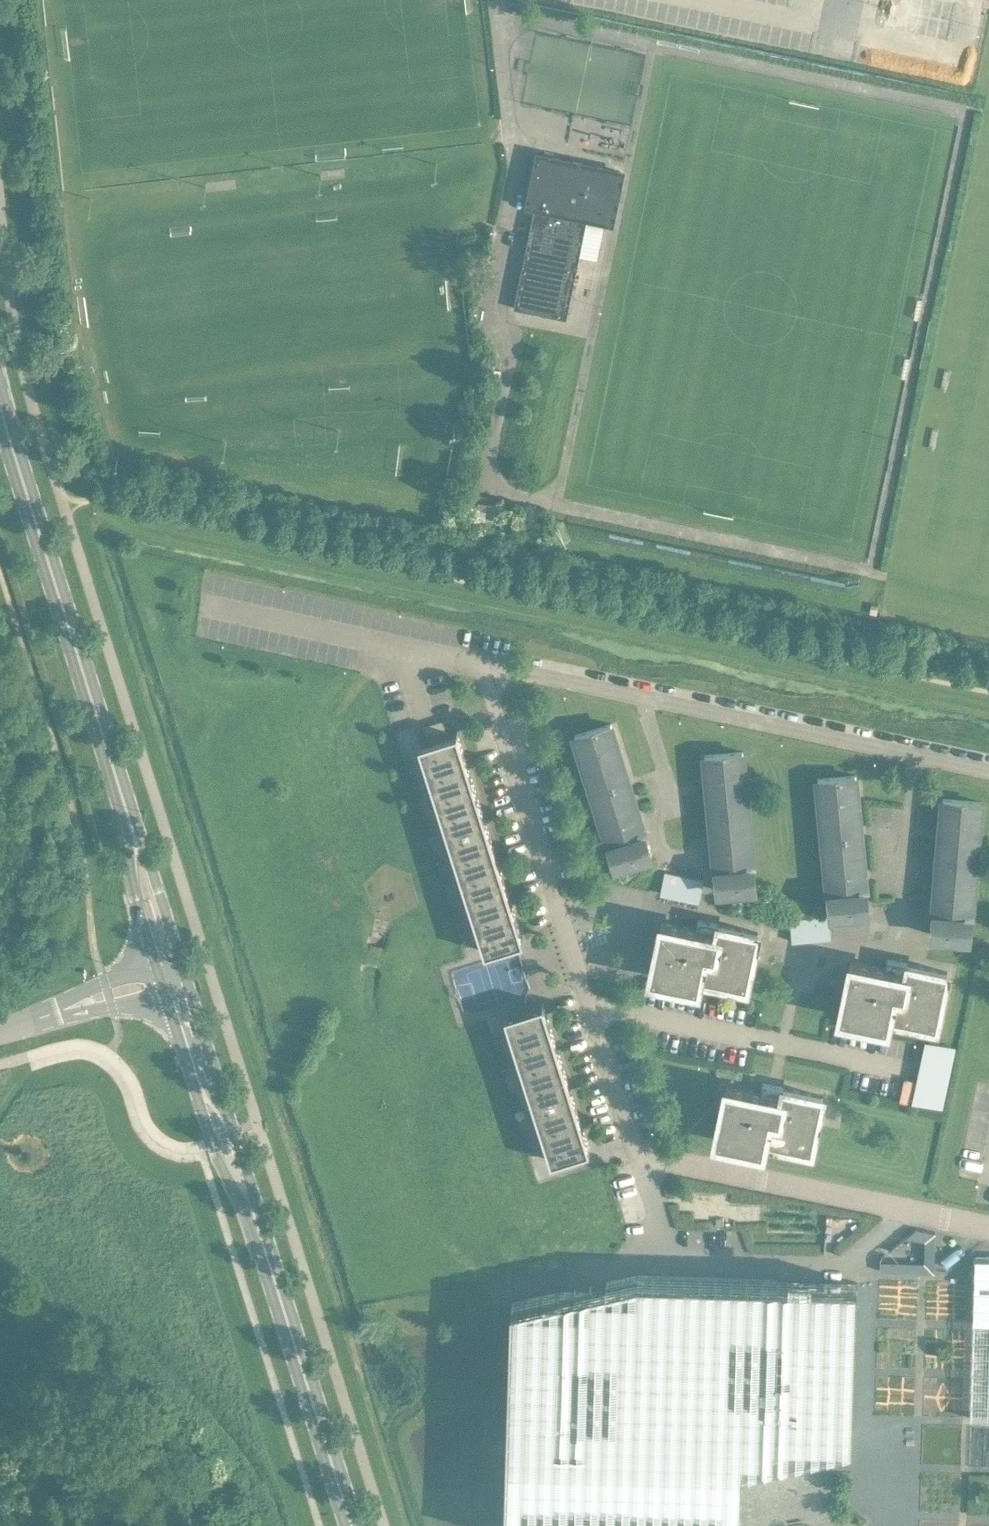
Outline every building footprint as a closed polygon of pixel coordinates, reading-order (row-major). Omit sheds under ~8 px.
[(610,221),(620,172),(538,155),(528,204),(534,205),(512,308),(565,319),(587,217),(610,221)] [(470,910),(509,898),(443,689),(405,702),(470,910)] [(615,742),(610,724),(573,736),(579,754),(614,865),(651,854),(615,742)] [(743,771),(741,752),(703,756),(705,775),(716,891),(754,887),(743,771)] [(818,799),(829,915),(867,911),(856,795),(854,776),(816,779),(818,799)] [(940,818),(933,896),(930,934),(968,938),(978,821),(980,802),(942,799),(940,818)] [(663,854),(636,864),(641,880),(668,870),(663,854)] [(831,939),(829,916),(788,920),(790,942),(831,939)] [(746,987),(751,963),(752,956),(758,955),(758,956),(759,956),(758,953),(756,947),(754,947),(757,933),(696,920),(695,921),(697,922),(696,930),(660,923),(649,977),(697,987),(699,977),(746,987)] [(564,1075),(528,959),(489,971),(526,1087),(564,1075)] [(850,962),(839,1016),(886,1026),(888,1017),(935,1026),(947,972),(885,960),(887,961),(885,970),(850,962)] [(954,1048),(940,1045),(928,1043),(916,1102),(941,1108),(954,1048)] [(811,1150),(816,1126),(822,1096),(760,1084),(760,1085),(762,1085),(760,1094),(725,1086),(714,1140),(762,1150),(764,1141),(811,1150)] [(970,1419),(988,1420),(988,1258),(975,1258),(970,1419)] [(504,1525),(739,1525),(741,1479),(741,1464),(816,1448),(851,1441),(856,1283),(636,1276),(566,1292),(510,1304),(510,1330),(504,1525)]
